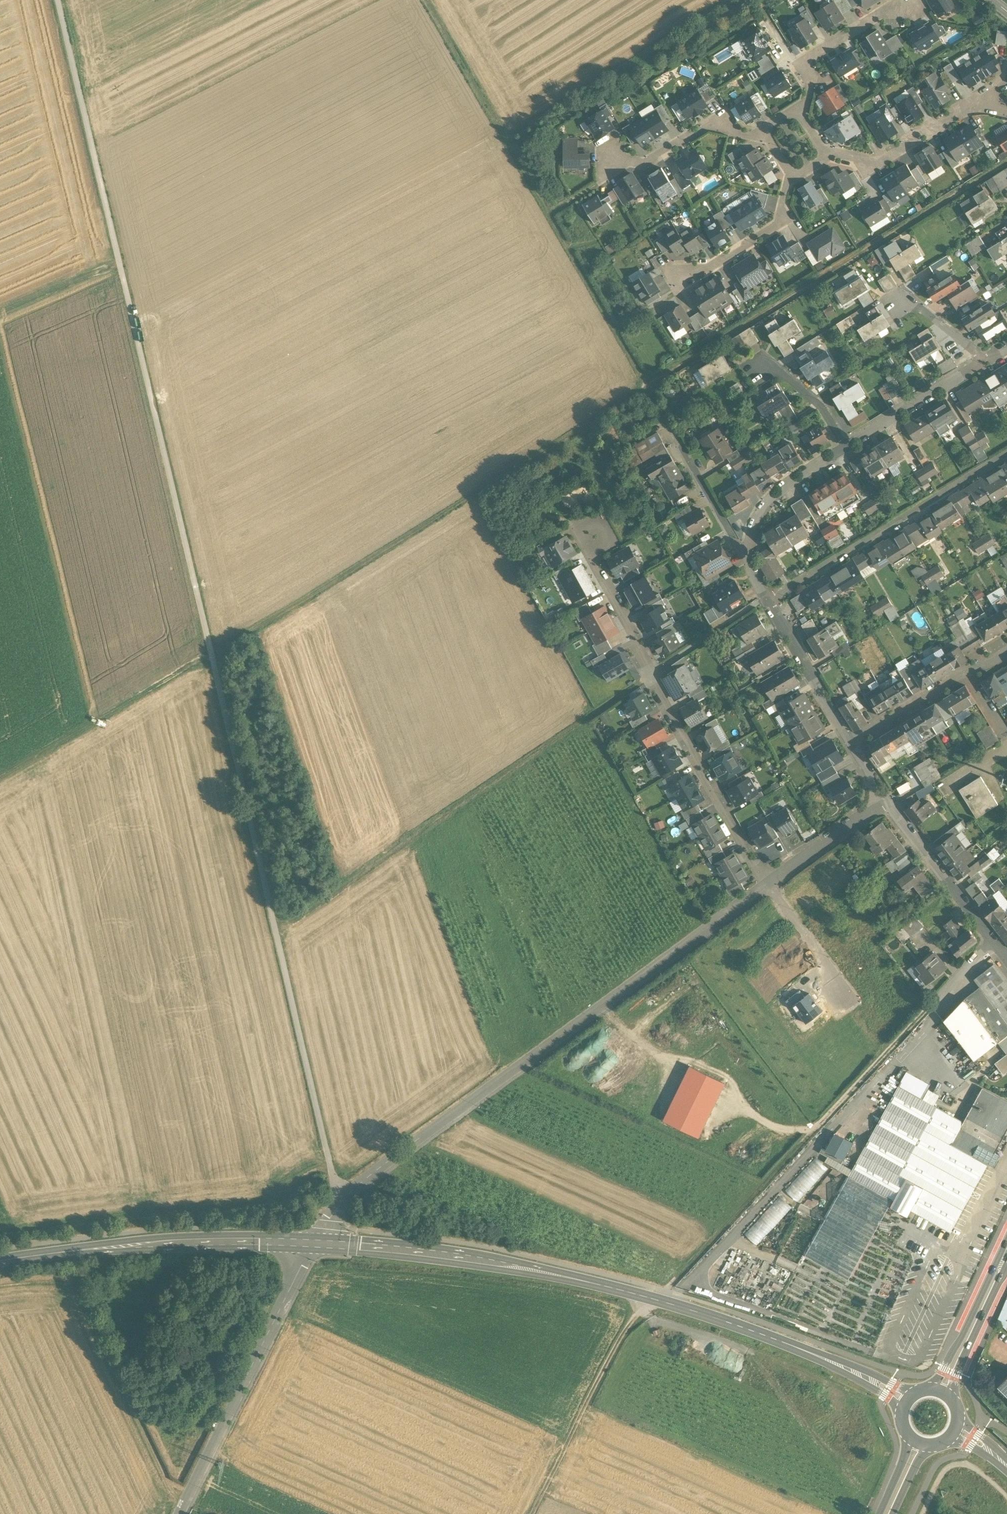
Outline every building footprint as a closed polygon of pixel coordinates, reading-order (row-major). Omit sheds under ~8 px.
[(833,3),(834,3),(841,14),(852,7),(847,0),(832,0),(833,3)] [(860,2),(864,9),(879,0),(859,0),(860,2)] [(949,0),(929,0),(939,17),(954,8),(949,0)] [(827,5),(825,3),(820,6),(820,9),(821,10),(816,14),(826,30),(843,19),(841,14),(834,3),(833,3),(828,6),(827,5)] [(816,26),(807,10),(801,14),(805,20),(811,29),(816,26)] [(805,20),(790,30),(794,36),(793,38),(795,42),(797,41),(801,48),(817,38),(811,29),(805,20)] [(931,26),(929,23),(925,26),(925,25),(917,29),(918,30),(911,35),(914,40),(913,44),(916,47),(919,48),(920,51),(923,49),(926,50),(931,47),(931,44),(939,39),(938,38),(931,26)] [(942,26),(938,26),(936,23),(931,26),(938,38),(947,33),(942,26)] [(763,35),(762,36),(758,29),(741,39),(745,46),(744,49),(746,53),(750,54),(754,60),(766,52),(770,50),(766,43),(768,42),(769,39),(766,35),(763,35)] [(996,29),(994,43),(1005,44),(1006,30),(996,29)] [(877,30),(867,37),(868,39),(861,43),(870,59),(878,54),(881,60),(892,54),(885,42),(877,30)] [(896,35),(885,42),(892,54),(903,47),(896,35)] [(994,46),(972,60),(984,78),(996,70),(997,69),(994,65),(998,63),(994,57),(999,54),(994,46)] [(850,50),(832,61),(841,76),(858,65),(859,65),(851,53),(850,50)] [(866,64),(857,50),(851,53),(859,65),(858,65),(860,68),(866,64)] [(764,59),(759,62),(762,67),(758,70),(761,75),(776,66),(769,55),(768,56),(764,59)] [(984,78),(972,60),(958,68),(965,79),(961,81),(964,86),(968,84),(970,87),(984,78)] [(960,79),(950,64),(943,68),(945,71),(953,83),(960,79)] [(776,66),(761,75),(765,81),(780,72),(776,66)] [(780,72),(765,81),(774,96),(790,86),(781,71),(780,72)] [(953,83),(945,71),(940,74),(941,75),(941,78),(940,78),(948,90),(954,86),(953,83)] [(930,86),(923,91),(930,104),(932,103),(936,108),(948,100),(945,95),(946,94),(944,92),(948,90),(940,78),(938,79),(934,74),(926,79),(930,86)] [(848,100),(839,85),(833,88),(843,103),(848,100)] [(709,87),(699,93),(705,104),(715,97),(709,87)] [(923,102),(913,87),(907,91),(910,97),(911,97),(917,106),(923,102)] [(833,88),(820,96),(827,106),(823,108),(827,115),(831,113),(844,105),(843,103),(833,88)] [(697,91),(678,102),(688,118),(694,114),(695,116),(702,111),(701,110),(707,106),(705,104),(699,93),(697,91)] [(758,93),(750,98),(759,113),(768,108),(758,93)] [(910,97),(897,105),(909,124),(923,116),(917,106),(911,97),(910,97)] [(759,113),(750,98),(736,106),(746,121),(749,122),(761,115),(759,113)] [(896,119),(886,103),(880,107),(885,116),(886,116),(890,122),(896,119)] [(607,104),(600,108),(602,111),(603,111),(607,117),(613,114),(607,104)] [(671,120),(662,105),(655,109),(656,111),(657,111),(665,124),(671,120)] [(602,111),(586,121),(597,139),(614,128),(607,117),(603,111),(602,111)] [(656,111),(644,119),(655,138),(668,130),(665,124),(657,111),(656,111)] [(840,115),(825,125),(828,130),(844,121),(840,115)] [(828,130),(825,132),(829,139),(843,142),(851,137),(850,134),(858,129),(851,116),(844,121),(828,130)] [(885,116),(870,125),(881,142),(896,133),(890,122),(886,116),(885,116)] [(655,138),(644,119),(631,127),(639,140),(642,146),(655,138)] [(631,127),(630,124),(622,129),(632,144),(639,140),(631,127)] [(974,131),(970,126),(957,134),(969,153),(975,149),(982,145),(981,143),(974,131)] [(986,140),(979,128),(974,131),(981,143),(986,140)] [(998,137),(1006,150),(1006,131),(998,137)] [(969,153),(957,134),(945,141),(956,161),(969,153)] [(578,138),(565,138),(565,167),(575,167),(583,169),(584,167),(589,167),(589,152),(578,152),(578,138)] [(930,146),(915,155),(921,164),(928,174),(942,165),(930,146)] [(740,148),(728,155),(734,164),(738,162),(738,161),(745,157),(740,148)] [(745,157),(738,161),(738,162),(744,172),(747,171),(747,170),(764,160),(763,160),(757,149),(745,157)] [(695,151),(678,162),(684,171),(688,179),(689,178),(706,168),(702,162),(704,161),(705,158),(703,156),(700,155),(698,156),(695,151)] [(764,160),(747,170),(747,171),(753,181),(773,169),(766,158),(763,160),(764,160)] [(921,164),(916,167),(925,182),(930,179),(928,174),(921,164)] [(906,165),(894,173),(906,192),(918,185),(910,172),(906,165)] [(670,182),(662,168),(648,177),(663,201),(677,193),(670,182)] [(916,168),(910,172),(918,185),(919,187),(926,183),(925,182),(916,168)] [(854,186),(846,173),(844,172),(838,176),(834,170),(823,177),(833,194),(840,190),(842,193),(843,192),(854,186)] [(684,171),(674,177),(675,178),(681,188),(691,182),(689,178),(688,179),(684,171)] [(1004,171),(998,174),(1006,188),(1006,187),(1006,176),(1004,171)] [(894,173),(882,180),(889,192),(895,202),(895,201),(907,194),(906,192),(894,173)] [(643,192),(632,174),(618,182),(620,186),(629,200),(643,192)] [(1006,188),(998,174),(992,178),(1000,191),(1006,188)] [(681,188),(675,178),(670,182),(677,193),(679,196),(684,193),(681,188)] [(816,192),(810,183),(799,190),(811,208),(821,201),(816,192)] [(629,200),(620,186),(614,190),(623,204),(629,200)] [(821,188),(816,192),(821,201),(823,205),(828,201),(821,188)] [(768,195),(751,190),(750,193),(754,199),(755,198),(762,209),(765,208),(768,195)] [(983,191),(973,197),(974,197),(961,205),(972,224),(997,209),(990,198),(988,199),(983,191)] [(895,202),(889,192),(882,196),(890,209),(891,209),(890,208),(896,204),(897,205),(895,201),(895,202)] [(598,196),(583,205),(583,204),(582,205),(595,224),(614,212),(608,203),(612,200),(609,195),(601,200),(598,195),(598,196)] [(743,203),(729,212),(737,224),(738,223),(742,230),(766,215),(762,209),(755,198),(754,199),(744,205),(743,203)] [(878,202),(862,211),(865,216),(864,218),(866,221),(868,221),(873,218),(876,222),(886,216),(878,202)] [(731,225),(722,211),(713,216),(717,221),(723,230),(731,225)] [(717,221),(706,228),(718,248),(729,241),(723,230),(717,221)] [(1005,227),(995,234),(1000,242),(987,250),(994,262),(1006,253),(1006,231),(1005,227)] [(696,238),(690,228),(679,234),(676,229),(665,235),(666,237),(673,248),(677,255),(687,248),(691,254),(701,248),(702,247),(696,238)] [(832,230),(809,244),(812,248),(819,259),(831,251),(833,254),(843,247),(832,230)] [(710,246),(702,234),(696,238),(702,247),(701,248),(703,250),(710,246)] [(666,237),(656,243),(663,253),(673,248),(666,237)] [(783,237),(768,246),(779,265),(793,257),(795,256),(790,248),(788,245),(786,244),(784,241),(784,239),(783,237)] [(979,237),(965,245),(972,256),(986,247),(979,237)] [(807,257),(798,243),(790,248),(795,256),(793,257),(797,264),(807,257)] [(886,251),(883,245),(874,251),(883,265),(890,261),(892,259),(886,251)] [(896,245),(886,251),(892,259),(890,261),(897,272),(899,271),(906,282),(916,276),(908,264),(921,256),(914,245),(901,253),(896,245)] [(812,248),(805,253),(813,266),(821,261),(819,259),(812,248)] [(754,255),(733,268),(741,282),(747,290),(767,277),(766,275),(760,265),(754,255)] [(948,256),(929,267),(934,274),(952,263),(948,256)] [(773,271),(767,261),(760,265),(766,275),(773,271)] [(858,280),(853,271),(844,277),(849,286),(835,295),(844,309),(852,304),(851,301),(856,297),(863,309),(873,303),(866,291),(867,290),(860,279),(858,280)] [(659,291),(649,274),(633,283),(643,301),(645,300),(657,292),(659,291)] [(889,275),(878,282),(886,294),(897,287),(889,275)] [(940,284),(934,275),(924,281),(930,290),(928,291),(935,302),(946,295),(960,287),(959,286),(953,276),(940,284)] [(729,294),(718,277),(705,285),(720,309),(732,301),(733,301),(729,294)] [(747,290),(741,282),(735,286),(737,289),(745,302),(744,301),(751,296),(747,290)] [(960,287),(946,295),(957,313),(959,311),(969,305),(978,300),(966,282),(959,286),(960,287)] [(720,309),(705,285),(692,293),(703,310),(707,317),(720,309)] [(745,302),(737,289),(729,294),(733,301),(732,301),(736,307),(745,302)] [(657,292),(645,300),(648,305),(661,297),(657,292)] [(974,313),(969,305),(959,311),(971,330),(975,328),(994,316),(987,304),(974,313)] [(688,319),(680,305),(665,315),(676,332),(691,323),(691,322),(688,319)] [(875,309),(865,314),(870,323),(856,331),(863,343),(888,327),(881,316),(880,317),(875,309)] [(703,310),(694,315),(702,328),(711,322),(707,317),(703,310)] [(975,328),(984,342),(1006,327),(1006,326),(999,313),(994,316),(975,328)] [(694,315),(688,319),(691,322),(691,323),(696,332),(702,328),(694,315)] [(849,318),(835,327),(841,338),(855,329),(849,318)] [(779,330),(774,321),(764,327),(770,336),(768,337),(775,348),(777,347),(784,358),(793,353),(786,341),(800,332),(793,321),(779,330)] [(748,329),(739,335),(746,346),(747,349),(757,343),(748,329)] [(934,337),(933,338),(928,330),(918,336),(923,344),(909,352),(916,364),(931,355),(938,366),(947,361),(940,349),(942,348),(934,337)] [(739,335),(727,342),(734,353),(746,346),(739,335)] [(815,339),(794,352),(799,358),(799,359),(807,353),(819,346),(815,339)] [(825,353),(812,361),(807,353),(799,359),(799,358),(796,360),(802,368),(800,369),(808,381),(810,380),(816,389),(825,383),(819,374),(833,365),(825,353)] [(722,354),(707,364),(708,364),(699,370),(708,384),(731,370),(726,363),(727,362),(722,354)] [(951,358),(947,361),(938,366),(944,376),(957,368),(951,358)] [(998,374),(997,372),(996,372),(1006,389),(1006,368),(998,374)] [(996,372),(990,376),(991,378),(983,382),(998,407),(999,408),(1006,403),(1006,391),(1006,389),(996,372)] [(893,380),(882,387),(891,401),(902,394),(893,380)] [(998,407),(983,382),(972,389),(971,387),(961,393),(961,392),(955,395),(960,403),(967,413),(981,405),(984,410),(992,410),(998,407)] [(858,384),(845,392),(840,384),(829,390),(835,399),(833,400),(839,411),(841,410),(848,421),(857,416),(850,404),(864,396),(858,384)] [(781,394),(775,386),(766,392),(771,400),(758,408),(765,420),(779,411),(786,421),(786,422),(795,416),(788,405),(790,404),(782,392),(781,394)] [(945,401),(938,405),(939,408),(926,415),(935,430),(940,438),(951,431),(947,424),(956,418),(945,401)] [(967,413),(960,403),(955,406),(966,424),(971,421),(967,413)] [(935,430),(926,415),(912,424),(911,422),(904,426),(915,443),(935,430)] [(795,416),(786,422),(786,421),(781,424),(785,430),(799,422),(795,416)] [(827,442),(819,428),(807,436),(811,443),(815,450),(827,442)] [(969,428),(960,434),(965,442),(974,437),(969,428)] [(732,454),(720,433),(716,431),(712,433),(711,437),(712,438),(703,443),(706,449),(706,454),(708,458),(712,460),(714,458),(717,463),(727,458),(732,454)] [(984,433),(975,438),(980,447),(988,441),(984,433)] [(658,434),(635,447),(636,450),(626,456),(633,468),(656,455),(666,448),(658,434)] [(980,447),(975,438),(967,443),(972,452),(980,447)] [(903,457),(892,439),(876,448),(887,468),(894,464),(894,463),(903,457)] [(775,452),(770,443),(764,446),(770,456),(775,452)] [(790,444),(778,451),(778,450),(777,451),(779,454),(771,459),(772,459),(772,460),(778,469),(786,465),(788,468),(801,459),(791,443),(790,444)] [(811,443),(806,446),(812,455),(817,452),(815,450),(811,443)] [(666,448),(656,455),(660,461),(670,455),(666,448)] [(887,468),(876,448),(859,458),(870,477),(880,471),(881,471),(887,468)] [(919,448),(913,452),(920,462),(925,459),(919,448)] [(732,454),(727,458),(730,463),(731,462),(739,458),(741,457),(737,451),(732,454)] [(741,457),(739,458),(744,465),(751,460),(746,453),(741,457)] [(690,489),(670,455),(660,461),(646,469),(652,480),(657,477),(658,476),(660,475),(666,485),(663,487),(671,500),(690,489)] [(744,465),(739,458),(731,462),(736,470),(744,465)] [(772,460),(750,474),(754,481),(759,489),(772,481),(769,476),(778,469),(772,460)] [(932,464),(924,469),(929,477),(937,472),(932,464)] [(1006,466),(995,472),(994,471),(984,477),(983,476),(979,478),(981,481),(990,496),(992,501),(1006,492),(1005,491),(1006,491),(1006,468),(1006,466)] [(924,469),(916,474),(921,482),(929,477),(924,469)] [(746,482),(738,487),(739,488),(726,497),(736,512),(749,503),(745,498),(754,492),(749,484),(754,481),(750,474),(748,472),(742,476),(746,482)] [(843,473),(827,483),(837,499),(843,509),(859,499),(843,473)] [(759,489),(754,481),(749,484),(754,492),(755,492),(759,489)] [(990,496),(981,481),(970,488),(969,487),(959,493),(965,503),(966,503),(974,498),(978,504),(990,496)] [(837,499),(827,483),(811,493),(823,512),(833,506),(831,503),(837,499)] [(959,493),(958,491),(954,494),(961,506),(965,513),(970,510),(966,503),(965,503),(959,493)] [(882,493),(872,500),(878,508),(888,502),(882,493)] [(961,506),(954,494),(949,497),(950,499),(956,509),(961,506)] [(811,514),(802,499),(791,506),(797,515),(801,520),(811,514)] [(950,499),(940,505),(941,506),(930,513),(931,515),(939,528),(960,515),(956,509),(950,499)] [(878,508),(872,500),(863,506),(868,514),(878,508)] [(689,506),(674,515),(678,522),(685,519),(684,518),(693,513),(689,506)] [(693,513),(684,518),(685,519),(693,534),(708,525),(700,510),(693,513)] [(801,520),(797,515),(781,525),(791,541),(792,544),(809,534),(801,520)] [(931,515),(920,522),(920,521),(910,527),(920,543),(940,530),(939,528),(931,515)] [(781,525),(764,535),(771,546),(758,554),(759,563),(761,567),(775,558),(775,554),(785,547),(784,545),(791,541),(781,525)] [(832,525),(822,531),(827,540),(837,534),(832,525)] [(910,527),(908,525),(904,528),(905,531),(915,546),(920,543),(910,527)] [(822,531),(813,536),(818,545),(827,540),(822,531)] [(905,531),(895,538),(894,537),(884,543),(890,553),(885,555),(888,561),(889,561),(903,553),(915,546),(905,531)] [(994,542),(988,533),(980,538),(986,547),(994,542)] [(553,537),(537,546),(542,554),(545,552),(544,550),(556,543),(553,537)] [(832,546),(842,544),(841,537),(831,539),(832,546)] [(556,543),(544,550),(545,552),(553,566),(560,562),(562,563),(565,561),(566,559),(575,554),(566,538),(556,543)] [(986,547),(980,538),(972,543),(977,552),(986,547)] [(703,549),(693,555),(700,567),(724,553),(718,541),(703,549)] [(884,543),(883,541),(878,544),(885,555),(890,553),(884,543)] [(701,544),(691,550),(693,555),(703,549),(701,544)] [(878,546),(867,553),(866,552),(858,557),(857,557),(864,568),(873,562),(876,568),(888,561),(885,555),(878,544),(877,544),(878,546)] [(629,548),(608,559),(611,565),(610,570),(614,571),(617,577),(636,566),(638,565),(629,548)] [(724,553),(700,567),(706,579),(717,573),(731,565),(724,553)] [(858,557),(857,555),(852,558),(853,561),(859,570),(864,568),(857,557),(858,557)] [(775,558),(761,567),(770,583),(784,574),(775,558)] [(853,561),(843,568),(842,567),(834,572),(833,570),(826,574),(834,586),(837,592),(863,577),(859,570),(853,561)] [(937,564),(929,569),(935,579),(943,574),(937,564)] [(557,580),(560,578),(560,577),(571,571),(567,565),(553,573),(557,580)] [(560,577),(560,578),(573,602),(595,590),(582,565),(571,571),(560,577)] [(636,566),(620,575),(624,582),(640,573),(636,566)] [(929,569),(921,574),(927,584),(935,579),(929,569)] [(717,573),(706,579),(709,583),(720,577),(717,573)] [(834,586),(826,574),(821,578),(822,579),(828,589),(834,586)] [(649,584),(646,578),(646,577),(632,584),(633,585),(635,587),(625,592),(632,605),(642,600),(643,602),(642,602),(643,603),(644,603),(656,596),(656,595),(655,595),(652,589),(653,589),(652,588),(652,589),(649,584),(650,584),(650,583),(649,584)] [(822,579),(812,585),(813,586),(802,593),(809,605),(811,608),(823,601),(837,592),(834,586),(828,589),(822,579)] [(735,581),(727,586),(725,582),(717,587),(719,591),(713,594),(719,604),(724,613),(732,608),(729,604),(744,596),(735,581)] [(802,593),(790,600),(797,612),(809,605),(802,593)] [(656,596),(644,603),(647,608),(652,605),(662,599),(659,594),(656,595),(656,596)] [(1001,597),(1000,596),(999,597),(1000,598),(994,602),(1000,612),(988,618),(997,632),(1006,626),(1006,598),(1005,595),(1001,597)] [(886,596),(878,601),(884,611),(892,605),(886,596)] [(652,605),(655,610),(662,606),(662,607),(665,605),(662,599),(652,605)] [(884,611),(878,601),(869,607),(875,616),(884,611)] [(592,614),(587,603),(573,611),(580,622),(583,620),(583,619),(592,614)] [(719,604),(703,613),(709,624),(726,615),(724,613),(719,604)] [(660,624),(669,619),(662,607),(662,606),(655,610),(640,618),(647,631),(660,624)] [(592,614),(583,619),(583,620),(590,631),(612,619),(605,607),(592,614)] [(968,627),(964,630),(965,632),(969,639),(980,632),(985,640),(997,632),(988,618),(984,612),(973,619),(975,623),(968,627)] [(756,615),(737,626),(747,644),(767,632),(756,615)] [(672,617),(669,619),(660,624),(663,629),(672,624),(675,623),(672,617)] [(968,627),(963,618),(958,621),(964,630),(968,627)] [(612,619),(590,631),(596,643),(596,644),(606,638),(618,632),(612,619)] [(811,620),(802,626),(808,635),(817,630),(811,620)] [(835,621),(808,639),(820,658),(831,651),(837,647),(830,636),(841,630),(835,621)] [(663,629),(656,633),(659,639),(672,631),(673,633),(676,632),(672,624),(663,629)] [(659,639),(654,641),(661,655),(679,644),(673,633),(672,631),(659,639)] [(965,632),(942,646),(947,654),(953,664),(965,656),(964,653),(959,645),(969,639),(965,632)] [(980,632),(969,639),(974,647),(985,640),(980,632)] [(606,638),(596,644),(596,643),(593,645),(599,656),(604,653),(612,649),(606,638)] [(974,647),(969,639),(959,645),(964,653),(974,647)] [(837,647),(831,651),(835,657),(849,648),(846,642),(837,647)] [(757,653),(749,658),(758,673),(782,659),(773,644),(757,653)] [(754,647),(736,658),(739,663),(749,658),(757,653),(754,647)] [(599,656),(591,661),(595,668),(599,665),(608,660),(604,653),(599,656)] [(608,660),(599,665),(608,682),(629,670),(620,653),(608,660)] [(947,654),(937,659),(926,666),(935,680),(955,668),(953,664),(947,654)] [(684,657),(672,665),(675,672),(685,666),(685,667),(689,665),(684,657)] [(921,659),(900,672),(907,683),(916,677),(922,688),(935,680),(926,666),(921,659)] [(685,667),(685,666),(675,672),(663,679),(675,699),(687,692),(697,687),(696,686),(685,667)] [(982,682),(995,702),(1006,694),(1006,673),(1004,668),(982,682)] [(788,669),(764,683),(773,698),(773,699),(780,695),(798,684),(788,669)] [(900,672),(898,669),(891,673),(893,677),(906,698),(913,693),(907,683),(900,672)] [(906,698),(893,677),(880,685),(892,705),(899,701),(899,702),(906,698)] [(916,677),(907,683),(913,693),(914,694),(922,688),(916,677)] [(880,685),(877,681),(868,686),(871,691),(874,695),(869,698),(875,709),(873,710),(875,714),(877,712),(879,714),(885,711),(884,710),(892,705),(880,685)] [(697,687),(687,692),(690,698),(693,696),(703,690),(700,684),(696,686),(697,687)] [(965,684),(944,697),(949,706),(954,715),(975,702),(965,684)] [(703,690),(693,696),(696,701),(698,700),(698,701),(707,696),(704,690),(703,690)] [(865,698),(860,690),(855,693),(864,707),(866,710),(871,707),(866,698),(865,698)] [(848,697),(847,696),(837,701),(840,707),(850,701),(855,710),(859,708),(859,709),(864,707),(855,693),(848,697)] [(643,694),(625,704),(634,719),(634,720),(644,714),(652,709),(643,694)] [(780,695),(773,699),(773,698),(762,704),(766,710),(783,700),(780,695)] [(804,695),(780,709),(790,726),(792,725),(812,713),(809,706),(810,705),(804,695)] [(949,706),(944,697),(938,701),(943,709),(949,706)] [(696,701),(681,710),(691,726),(707,717),(698,701),(698,700),(696,701)] [(850,701),(840,707),(854,730),(866,722),(859,709),(859,708),(855,710),(850,701)] [(949,706),(943,709),(938,701),(922,711),(931,725),(942,718),(944,721),(954,715),(949,706)] [(922,711),(901,724),(915,747),(936,734),(931,725),(922,711)] [(606,712),(600,717),(604,722),(610,717),(606,712)] [(812,713),(792,725),(797,733),(794,734),(799,743),(807,739),(824,729),(814,712),(812,713)] [(644,714),(634,720),(634,719),(630,722),(633,727),(647,719),(644,714)] [(716,719),(705,725),(708,730),(711,728),(712,729),(719,725),(716,719)] [(658,720),(640,730),(649,746),(654,743),(667,736),(658,720)] [(915,747),(901,724),(880,737),(889,752),(899,745),(900,748),(904,746),(910,755),(917,750),(915,747)] [(990,727),(978,734),(986,747),(998,740),(990,727)] [(712,729),(711,728),(708,730),(696,737),(706,753),(712,749),(721,744),(720,744),(712,729)] [(889,752),(880,737),(868,745),(868,746),(871,750),(867,753),(875,766),(887,759),(884,755),(889,752)] [(807,739),(799,743),(794,746),(798,752),(800,751),(810,745),(807,739)] [(728,740),(720,744),(721,744),(712,749),(715,754),(729,746),(731,745),(728,740)] [(814,750),(807,754),(807,755),(818,773),(819,773),(832,765),(833,765),(843,759),(831,740),(814,750)] [(654,743),(649,746),(642,750),(645,756),(657,749),(654,743)] [(810,745),(800,751),(804,757),(807,755),(807,754),(814,750),(810,745)] [(715,754),(714,755),(717,760),(731,752),(731,753),(733,752),(729,746),(715,754)] [(657,749),(645,756),(648,762),(653,759),(652,759),(663,753),(660,747),(657,749)] [(663,753),(652,759),(653,759),(661,774),(681,763),(678,756),(676,751),(675,751),(672,747),(663,753)] [(717,760),(712,763),(721,781),(741,770),(731,753),(731,752),(717,760)] [(924,761),(913,767),(921,780),(932,773),(928,767),(924,761)] [(942,776),(934,763),(928,767),(932,773),(935,779),(936,780),(942,776)] [(832,765),(819,773),(818,773),(817,774),(821,782),(837,773),(833,765),(832,765)] [(678,772),(662,781),(667,788),(671,786),(670,786),(682,779),(678,772)] [(837,773),(821,782),(825,789),(830,786),(841,779),(837,773)] [(932,773),(921,780),(925,785),(935,779),(932,773)] [(682,779),(670,786),(671,786),(677,798),(696,787),(689,775),(682,779)] [(856,794),(845,777),(841,779),(830,786),(840,803),(856,794)] [(980,777),(959,791),(977,819),(998,805),(980,777)] [(738,778),(728,784),(731,789),(741,783),(738,778)] [(731,789),(727,791),(736,806),(749,798),(758,793),(749,779),(741,783),(731,789)] [(906,780),(897,787),(901,793),(910,787),(906,780)] [(931,784),(916,793),(920,799),(934,789),(931,784)] [(696,787),(677,798),(684,810),(696,803),(703,799),(696,787)] [(758,793),(749,798),(752,804),(764,797),(761,791),(758,793)] [(929,801),(922,807),(918,801),(905,810),(916,825),(936,810),(929,801)] [(696,803),(684,810),(681,812),(685,819),(700,811),(701,811),(696,803)] [(786,808),(773,816),(784,834),(790,831),(792,832),(796,829),(797,828),(786,808)] [(700,811),(686,819),(690,827),(693,825),(704,819),(700,811)] [(719,826),(712,814),(704,819),(693,825),(700,837),(719,826)] [(773,840),(762,821),(749,829),(760,848),(764,846),(766,844),(773,840)] [(894,841),(880,824),(867,834),(874,844),(871,847),(877,854),(887,847),(894,841)] [(719,826),(700,837),(706,849),(707,849),(718,843),(726,838),(719,826)] [(955,827),(941,837),(946,843),(955,837),(960,834),(955,827)] [(955,837),(946,843),(936,851),(947,866),(960,857),(966,852),(955,837)] [(894,841),(887,847),(892,853),(894,853),(897,857),(905,852),(896,840),(894,841)] [(718,843),(707,849),(706,849),(704,850),(708,858),(722,850),(718,843)] [(726,858),(722,850),(708,858),(713,866),(715,865),(715,864),(726,858)] [(897,857),(894,859),(898,865),(910,858),(905,852),(897,857)] [(726,858),(715,864),(715,865),(722,876),(741,865),(734,853),(726,858)] [(987,855),(979,862),(983,868),(992,860),(987,855)] [(970,870),(960,857),(947,866),(958,879),(970,870)] [(894,859),(885,864),(891,872),(897,868),(903,877),(916,868),(910,858),(898,865),(894,859)] [(741,865),(722,876),(729,888),(729,889),(740,882),(748,878),(741,865)] [(931,885),(918,867),(916,868),(903,877),(898,881),(904,889),(917,880),(924,890),(931,885)] [(981,877),(977,872),(967,880),(971,885),(975,882),(981,877)] [(998,878),(990,885),(995,893),(1004,886),(998,878)] [(740,882),(729,889),(729,888),(726,890),(731,899),(745,890),(740,882)] [(971,885),(965,889),(973,900),(975,899),(979,904),(987,898),(975,882),(971,885)] [(1004,911),(992,894),(979,904),(978,905),(990,921),(1004,911)] [(1004,911),(990,921),(1006,943),(1006,914),(1004,911)] [(953,919),(944,926),(948,931),(954,926),(957,924),(953,919)] [(910,921),(894,933),(902,943),(918,931),(910,921)] [(962,936),(954,926),(948,931),(952,936),(945,942),(957,956),(964,951),(977,941),(969,930),(962,936)] [(788,941),(774,951),(780,959),(794,949),(788,941)] [(795,948),(794,949),(780,959),(774,963),(788,982),(809,967),(795,948)] [(941,964),(934,954),(919,966),(924,971),(921,974),(927,982),(942,970),(939,966),(941,964)] [(993,964),(975,978),(981,986),(964,999),(944,1020),(974,1061),(997,1043),(1006,1035),(1006,982),(993,964)] [(800,991),(786,1001),(791,1008),(793,1007),(805,997),(800,991)] [(809,994),(805,997),(793,1007),(806,1024),(822,1012),(809,994)] [(997,1043),(1006,1055),(1006,1054),(1006,1035),(997,1043)] [(862,1060),(872,1053),(862,1039),(852,1046),(856,1052),(862,1060)] [(1006,1055),(995,1063),(1004,1075),(1006,1072),(1006,1054),(1006,1055)] [(724,1083),(690,1066),(663,1121),(698,1138),(698,1136),(724,1083)] [(963,1122),(898,1086),(848,1176),(893,1201),(890,1206),(908,1216),(911,1211),(950,1232),(988,1163),(989,1163),(1000,1143),(963,1122)] [(980,1090),(963,1122),(1000,1143),(1006,1131),(1006,1105),(980,1090)] [(853,1142),(835,1133),(826,1150),(844,1160),(853,1142)] [(822,1148),(819,1153),(841,1164),(844,1160),(826,1150),(822,1148)] [(819,1153),(785,1191),(797,1202),(832,1165),(819,1153)] [(848,1176),(805,1256),(848,1280),(892,1200),(848,1176)] [(779,1197),(744,1234),(756,1246),(792,1208),(779,1197)] [(718,1267),(728,1255),(723,1251),(713,1262),(718,1267)] [(1004,1298),(996,1322),(1006,1326),(1006,1299),(1004,1298)] [(998,1386),(1006,1394),(1006,1376),(998,1386)]
